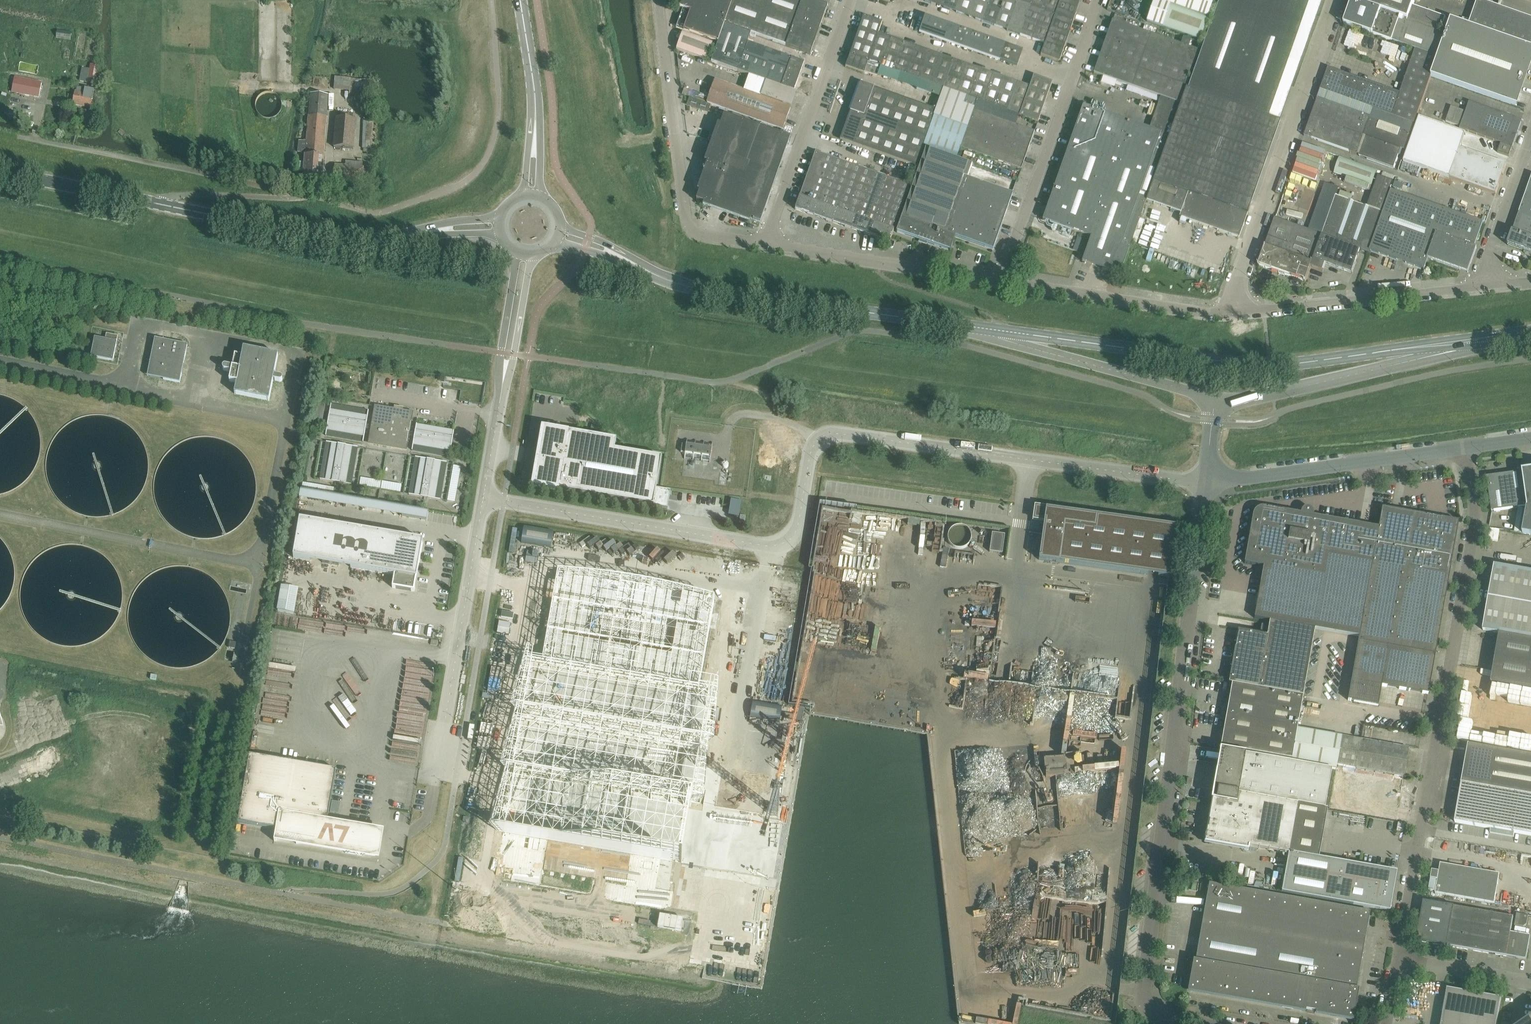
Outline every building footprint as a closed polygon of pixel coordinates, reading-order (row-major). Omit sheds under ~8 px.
[(765,82),(794,92),(804,64),(748,44),(751,34),(810,55),(828,7),(808,0),(680,0),(678,7),(683,10),(676,28),(718,43),(711,63),(765,82)] [(944,8),(947,0),(932,0),(931,4),(944,8)] [(956,13),(961,0),(947,0),(944,8),(956,13)] [(969,17),(975,0),(961,0),(956,13),(969,17)] [(982,22),(989,0),(975,0),(969,17),(982,22)] [(994,26),(1003,0),(989,0),(982,22),(994,26)] [(1017,2),(1011,0),(1003,0),(994,26),(1007,31),(1017,2)] [(1045,44),(1055,16),(1060,0),(1032,0),(1030,7),(1020,35),(1045,44)] [(1055,16),(1045,44),(1040,56),(1059,63),(1082,0),(1060,0),(1055,16)] [(1146,22),(1200,41),(1214,0),(1154,0),(1146,22)] [(1188,193),(1247,214),(1280,122),(1267,118),(1309,0),(1219,0),(1187,89),(1186,89),(1180,104),(1169,136),(1153,181),(1188,193)] [(1344,25),(1392,42),(1392,41),(1437,57),(1445,35),(1441,33),(1446,18),(1413,6),(1415,0),(1353,0),(1344,25)] [(1469,26),(1485,32),(1530,48),(1530,19),(1478,0),(1469,26)] [(1007,31),(1020,35),(1030,7),(1017,2),(1007,31)] [(863,17),(845,67),(864,74),(864,71),(877,76),(880,67),(890,39),(878,34),(882,23),(863,17)] [(925,17),(919,34),(1017,68),(1023,51),(925,17)] [(1485,32),(1469,26),(1452,20),(1438,59),(1432,77),(1515,106),(1530,59),(1530,48),(1485,32)] [(1112,21),(1093,74),(1160,98),(1180,104),(1186,89),(1199,51),(1112,21)] [(683,33),(677,50),(707,61),(713,44),(683,33)] [(880,67),(893,72),(903,43),(890,39),(880,67)] [(893,72),(905,76),(915,47),(903,43),(893,72)] [(905,76),(918,81),(928,52),(915,47),(905,76)] [(1318,99),(1304,137),(1357,155),(1362,143),(1364,144),(1359,157),(1394,169),(1401,150),(1405,151),(1431,77),(1432,77),(1438,59),(1415,51),(1400,94),(1328,69),(1320,91),(1374,110),(1371,117),(1318,99)] [(918,81),(931,85),(941,56),(928,52),(918,81)] [(931,85),(943,90),(954,61),(941,56),(931,85)] [(19,69),(38,74),(40,65),(22,61),(19,69)] [(943,90),(956,94),(966,65),(954,61),(943,90)] [(956,94),(969,99),(979,70),(966,65),(956,94)] [(969,99),(981,103),(992,74),(979,70),(969,99)] [(981,103),(1007,112),(1017,83),(992,74),(981,103)] [(1033,76),(1029,88),(1017,83),(1007,112),(1038,123),(1052,83),(1033,76)] [(335,77),(335,79),(334,90),(349,92),(349,95),(358,96),(359,89),(375,91),(376,81),(335,77)] [(15,78),(12,92),(39,97),(42,84),(15,78)] [(716,81),(707,103),(783,130),(796,93),(794,92),(765,82),(760,96),(716,81)] [(934,116),(936,111),(860,84),(840,140),(916,167),(923,146),(927,136),(934,116)] [(72,105),(82,106),(91,108),(94,91),(77,87),(76,91),(75,91),(72,105)] [(299,141),(298,152),(306,153),(305,163),(300,163),(300,171),(304,172),(304,177),(322,179),(327,117),(329,95),(311,94),(309,116),(307,140),(305,140),(304,142),(299,141)] [(280,107),(280,106),(280,103),(279,100),(278,99),(276,97),(274,96),(272,95),(270,95),(267,95),(265,96),(261,98),(260,100),(258,102),(258,104),(257,106),(258,110),(259,113),(260,114),(264,117),(266,117),(268,118),(272,117),(276,115),(278,114),(279,112),(280,110),(280,107)] [(1460,130),(1501,144),(1513,148),(1522,121),(1469,103),(1460,130)] [(1083,106),(1048,204),(1042,220),(1091,237),(1082,262),(1113,273),(1116,264),(1123,266),(1146,201),(1153,181),(1169,136),(1149,129),(1083,106)] [(1459,127),(1464,112),(1451,107),(1446,123),(1459,127)] [(967,128),(960,148),(1021,170),(1034,132),(973,110),(967,128)] [(353,120),(353,114),(337,112),(334,148),(353,149),(355,120),(353,120)] [(746,145),(753,126),(724,116),(718,135),(746,145)] [(967,128),(934,116),(927,136),(923,146),(956,158),(960,148),(967,128)] [(1419,117),(1403,162),(1450,179),(1496,195),(1500,185),(1503,176),(1507,165),(1460,149),(1466,133),(1419,117)] [(363,122),(362,149),(372,149),(374,122),(363,122)] [(790,139),(781,136),(753,126),(746,145),(784,159),(790,139)] [(700,192),(697,201),(705,204),(718,166),(736,173),(739,164),(746,145),(718,135),(698,191),(700,192)] [(1510,157),(1513,148),(1501,144),(1498,153),(1510,157)] [(739,164),(777,177),(784,159),(746,145),(739,164)] [(967,179),(972,165),(925,149),(897,233),(947,250),(949,244),(952,246),(955,238),(993,251),(1012,195),(967,179)] [(813,216),(834,159),(815,152),(795,210),(813,216)] [(1334,173),(1372,187),(1377,172),(1340,158),(1334,173)] [(813,216),(833,223),(853,166),(834,159),(813,216)] [(345,166),(335,166),(334,180),(363,183),(364,168),(362,168),(363,164),(346,162),(345,166)] [(771,195),(777,177),(739,164),(736,173),(733,182),(771,195)] [(1383,214),(1370,251),(1372,252),(1425,269),(1429,259),(1431,260),(1434,261),(1460,271),(1468,274),(1477,249),(1475,248),(1483,223),(1488,212),(1493,195),(1449,179),(1407,165),(1397,193),(1391,191),(1383,214)] [(705,204),(731,213),(761,224),(771,195),(733,182),(736,173),(718,166),(705,204)] [(872,173),(853,166),(833,223),(851,230),(872,173)] [(851,230),(870,237),(891,179),(872,173),(851,230)] [(1378,177),(1368,207),(1382,212),(1393,182),(1378,177)] [(870,237),(889,244),(909,186),(891,179),(870,237)] [(1508,246),(1530,254),(1530,180),(1508,246)] [(1239,238),(1247,214),(1188,193),(1153,181),(1146,201),(1180,213),(1179,217),(1239,238)] [(1322,236),(1336,197),(1339,189),(1326,184),(1309,231),(1322,236)] [(1336,197),(1322,236),(1311,268),(1323,272),(1326,265),(1352,274),(1360,251),(1369,254),(1370,251),(1383,214),(1336,197)] [(1309,231),(1275,219),(1258,266),(1305,283),(1311,268),(1322,236),(1309,231)] [(1116,264),(1113,273),(1120,276),(1123,266),(1116,264)] [(1420,275),(1422,269),(1413,266),(1411,272),(1420,275)] [(113,360),(118,335),(107,333),(106,339),(95,337),(91,356),(113,360)] [(180,383),(187,350),(188,345),(155,338),(148,377),(180,383)] [(273,381),(280,382),(281,382),(282,382),(282,381),(283,380),(283,379),(283,378),(282,378),(281,377),(274,376),(278,355),(244,349),(242,356),(234,354),(231,367),(225,365),(224,365),(223,365),(223,366),(222,366),(222,367),(222,368),(222,369),(223,370),(224,370),(230,372),(228,381),(237,383),(235,394),(269,401),(273,381)] [(331,405),(326,436),(327,430),(364,436),(363,443),(364,443),(369,411),(368,411),(367,417),(331,411),(332,405),(331,405)] [(376,407),(370,444),(406,450),(412,413),(385,409),(384,410),(376,408),(377,407),(376,407)] [(417,425),(412,451),(413,451),(414,445),(450,451),(449,457),(450,457),(455,426),(454,432),(417,426),(417,425)] [(536,461),(534,474),(536,475),(534,486),(546,488),(545,490),(559,493),(559,490),(668,509),(671,491),(656,489),(662,458),(615,450),(617,440),(542,427),(540,439),(542,439),(539,461),(536,461)] [(685,453),(684,459),(685,459),(685,457),(693,459),(693,460),(693,459),(701,460),(701,461),(702,462),(702,460),(710,461),(709,463),(710,463),(713,443),(712,442),(712,444),(704,443),(704,441),(703,443),(696,442),(696,440),(695,440),(695,442),(687,441),(687,439),(686,445),(682,445),(681,453),(685,453)] [(320,480),(352,486),(352,485),(346,484),(352,447),(358,448),(327,442),(326,443),(333,444),(326,481),(320,480)] [(416,496),(409,495),(441,501),(441,500),(435,499),(441,463),(447,464),(447,463),(416,458),(415,458),(422,459),(416,496)] [(1527,507),(1523,534),(1530,535),(1530,470),(1523,472),(1527,507)] [(1496,484),(1488,485),(1492,512),(1527,507),(1523,472),(1501,475),(1501,478),(1496,484)] [(362,478),(361,485),(381,488),(382,480),(362,478)] [(1097,516),(1097,515),(1034,506),(1032,521),(1044,523),(1039,560),(1168,578),(1175,527),(1097,516)] [(1253,513),(1253,515),(1244,563),(1244,564),(1245,564),(1263,567),(1254,618),(1254,619),(1359,637),(1363,614),(1378,527),(1359,524),(1313,516),(1313,514),(1313,513),(1313,512),(1313,511),(1312,510),(1311,509),(1310,508),(1309,508),(1308,507),(1307,507),(1306,508),(1305,508),(1304,508),(1303,509),(1302,509),(1302,510),(1301,511),(1301,512),(1300,514),(1263,507),(1262,507),(1261,507),(1260,507),(1258,508),(1257,508),(1256,509),(1255,509),(1255,510),(1254,511),(1253,512),(1253,513)] [(427,521),(429,512),(404,508),(402,517),(427,521)] [(1450,566),(1458,522),(1412,514),(1412,513),(1408,513),(1382,508),(1378,527),(1363,614),(1359,637),(1359,639),(1348,701),(1378,706),(1381,687),(1428,695),(1435,655),(1451,566),(1450,566)] [(300,520),(294,558),(395,576),(392,588),(415,592),(423,541),(300,520)] [(524,527),(521,543),(551,548),(554,532),(524,527)] [(1005,535),(992,534),(989,552),(1002,554),(1005,535)] [(1500,634),(1530,640),(1530,573),(1495,566),(1483,631),(1500,634)] [(507,827),(500,853),(501,853),(501,851),(502,852),(502,850),(508,851),(506,859),(506,860),(506,861),(507,862),(509,862),(507,874),(590,888),(591,888),(592,888),(593,887),(595,886),(595,885),(596,885),(597,879),(608,881),(607,888),(607,890),(607,891),(608,892),(609,893),(610,894),(611,894),(667,903),(668,903),(669,903),(670,903),(671,902),(672,902),(672,901),(673,900),(673,899),(674,898),(679,867),(675,866),(676,862),(675,862),(676,856),(684,858),(694,799),(699,800),(700,785),(695,784),(699,763),(701,764),(702,747),(701,747),(701,741),(702,742),(702,740),(707,740),(707,741),(708,742),(709,726),(705,725),(708,705),(711,705),(712,686),(711,686),(710,686),(710,687),(701,686),(715,600),(715,599),(714,598),(710,597),(682,590),(674,589),(671,588),(667,587),(655,585),(652,584),(649,584),(648,583),(645,583),(644,583),(636,581),(631,580),(626,580),(619,579),(610,578),(602,576),(591,575),(585,575),(574,574),(562,573),(561,573),(560,573),(560,574),(555,602),(545,660),(536,658),(537,657),(535,656),(520,710),(521,710),(521,709),(526,710),(510,768),(511,769),(511,768),(516,769),(501,827),(502,827),(507,827)] [(740,696),(737,696),(737,718),(737,719),(738,719),(739,720),(743,721),(747,699),(771,703),(768,725),(772,725),(773,725),(774,725),(775,725),(775,724),(775,723),(798,586),(798,585),(798,584),(797,584),(796,583),(763,578),(759,579),(759,581),(758,582),(759,585),(757,586),(758,589),(756,590),(758,593),(756,594),(757,597),(755,598),(756,601),(754,601),(756,605),(754,605),(755,609),(753,609),(754,612),(752,613),(753,616),(750,638),(747,638),(747,657),(743,657),(744,677),(740,677),(740,696)] [(295,614),(300,588),(283,585),(278,610),(295,614)] [(1236,644),(1228,683),(1232,684),(1303,697),(1315,629),(1269,621),(1269,625),(1267,634),(1267,636),(1238,631),(1238,632),(1237,638),(1239,638),(1238,644),(1236,644)] [(1500,634),(1491,684),(1530,691),(1530,640),(1500,634)] [(1035,715),(1038,687),(982,681),(981,690),(983,690),(981,704),(953,701),(952,715),(999,720),(998,728),(1036,733),(1038,716),(1035,715)] [(1297,729),(1303,697),(1232,684),(1221,747),(1292,760),(1297,729)] [(1485,745),(1530,752),(1530,727),(1513,724),(1512,729),(1488,725),(1485,745)] [(1465,740),(1466,733),(1472,733),(1473,727),(1462,725),(1461,739),(1465,740)] [(1297,729),(1292,760),(1291,763),(1332,770),(1336,770),(1337,765),(1343,766),(1356,769),(1361,740),(1297,729)] [(1356,769),(1403,777),(1408,749),(1361,740),(1356,769)] [(1462,784),(1530,796),(1530,756),(1469,745),(1462,784)] [(1221,750),(1214,789),(1214,790),(1218,791),(1216,799),(1212,799),(1212,800),(1255,807),(1257,797),(1297,804),(1325,809),(1332,770),(1291,763),(1221,750)] [(336,770),(250,755),(238,823),(277,830),(276,838),(370,854),(374,832),(327,824),(336,770)] [(1455,823),(1491,829),(1490,834),(1514,838),(1515,834),(1530,837),(1530,796),(1462,784),(1460,797),(1457,812),(1455,823)] [(1251,847),(1288,854),(1297,804),(1257,797),(1255,807),(1212,800),(1204,843),(1250,852),(1251,847)] [(331,813),(340,814),(342,802),(333,801),(331,813)] [(1332,803),(1331,809),(1343,811),(1344,805),(1332,803)] [(1397,873),(1288,854),(1281,893),(1390,912),(1397,873)] [(1441,864),(1435,894),(1495,904),(1500,875),(1441,864)] [(1353,1022),(1358,990),(1356,989),(1370,912),(1209,884),(1195,961),(1193,961),(1187,992),(1305,1013),(1306,1011),(1316,1012),(1315,1015),(1353,1022)] [(723,890),(714,951),(762,958),(771,898),(748,894),(723,890)] [(1417,941),(1447,947),(1454,907),(1424,902),(1417,941)] [(1447,947),(1507,957),(1511,934),(1514,918),(1454,907),(1447,947)] [(1517,914),(1515,926),(1524,928),(1527,926),(1528,916),(1517,914)] [(1530,937),(1511,934),(1507,957),(1526,961),(1530,937)] [(1501,999),(1448,990),(1442,1023),(1497,1023),(1501,999)] [(1087,1017),(1111,1019),(1112,996),(1101,995),(1100,1011),(1087,1010),(1087,1017)]
